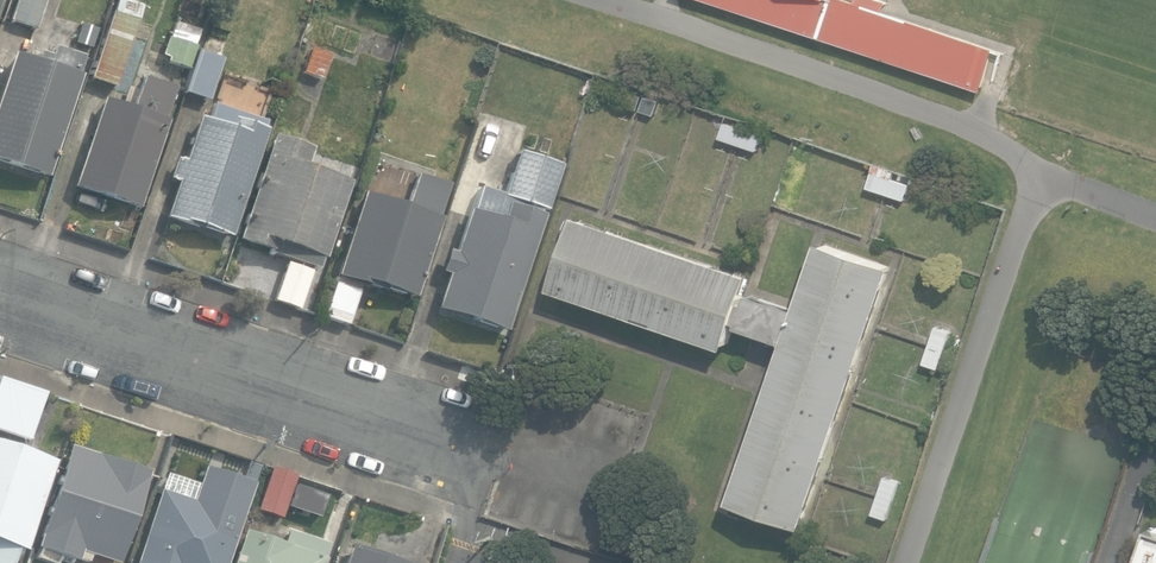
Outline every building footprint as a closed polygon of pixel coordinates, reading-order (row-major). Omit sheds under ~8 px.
[(37,31),(47,0),(19,0),(12,23),(37,31)] [(982,91),(996,48),(883,10),(886,1),(884,0),(857,0),(856,1),(853,0),(708,0),(982,91)] [(90,80),(116,88),(138,20),(112,11),(90,80)] [(205,49),(222,56),(228,41),(212,34),(205,49)] [(166,64),(188,71),(196,47),(168,38),(162,58),(168,60),(166,64)] [(48,178),(83,75),(80,74),(85,58),(53,47),(50,55),(40,52),(36,61),(15,54),(0,98),(0,162),(48,178)] [(303,74),(323,81),(331,54),(311,48),(303,74)] [(185,95),(209,102),(223,59),(198,52),(185,95)] [(74,187),(140,210),(171,120),(165,119),(176,88),(144,78),(133,109),(104,99),(74,187)] [(624,106),(661,118),(666,102),(629,89),(624,106)] [(264,121),(213,105),(208,121),(198,117),(184,161),(179,159),(178,162),(176,161),(171,177),(174,178),(173,181),(177,182),(165,218),(185,224),(186,222),(232,237),(267,128),(263,127),(264,121)] [(725,115),(720,138),(759,148),(763,135),(775,138),(777,129),(725,115)] [(239,241),(320,270),(324,259),(326,259),(353,180),(308,165),(314,147),(275,134),(239,241)] [(558,159),(568,163),(573,150),(563,146),(558,159)] [(437,309),(506,332),(533,253),(538,254),(546,231),(541,229),(545,215),(542,214),(543,210),(549,212),(564,165),(519,151),(504,196),(480,189),(474,211),(470,209),(455,254),(448,252),(442,272),(449,274),(437,309)] [(896,170),(875,163),(867,190),(906,201),(911,184),(894,179),(896,170)] [(323,318),(350,327),(361,292),(374,296),(377,286),(416,298),(443,217),(440,216),(450,185),(418,174),(408,206),(365,192),(337,276),(341,277),(339,284),(335,283),(323,318)] [(732,501),(805,526),(895,266),(823,241),(799,308),(751,291),(756,276),(579,215),(554,287),(728,347),(737,321),(742,322),(741,326),(787,342),(732,501)] [(273,303),(299,312),(313,271),(287,262),(273,303)] [(924,365),(940,370),(954,331),(938,326),(924,365)] [(31,440),(47,394),(2,377),(0,384),(0,429),(31,440)] [(17,547),(26,550),(56,462),(48,459),(43,454),(35,451),(26,451),(10,446),(11,442),(1,439),(0,443),(0,562),(12,562),(17,547)] [(116,562),(118,562),(148,478),(146,478),(148,471),(100,454),(99,457),(70,446),(40,534),(41,534),(37,546),(88,562),(91,554),(116,562)] [(214,487),(242,497),(254,462),(226,452),(214,487)] [(257,510),(283,517),(295,474),(269,467),(257,510)] [(134,562),(227,562),(246,506),(201,492),(203,485),(169,474),(163,491),(158,489),(134,562)] [(873,514),(889,520),(903,482),(886,476),(873,514)] [(1148,523),(1133,562),(1155,562),(1155,519),(1148,523)] [(324,558),(321,557),(326,544),(285,530),(281,543),(256,535),(244,532),(233,562),(323,562),(324,558)] [(351,544),(344,562),(408,562),(351,544)]
